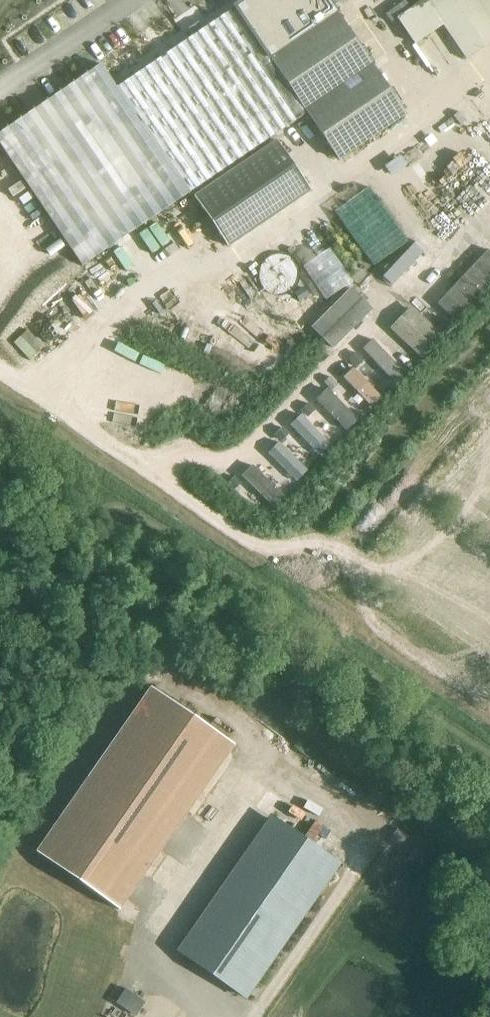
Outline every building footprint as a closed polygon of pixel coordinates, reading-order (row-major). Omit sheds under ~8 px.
[(117,86),(189,192),(285,127),(307,112),(339,159),(405,114),(329,0),(245,0),(235,7),(117,86)] [(425,4),(465,60),(489,43),(489,0),(431,0),(425,4)] [(388,62),(356,13),(344,21),(376,70),(388,62)] [(168,39),(187,25),(180,14),(160,28),(168,39)] [(150,52),(138,59),(144,67),(155,60),(150,52)] [(100,65),(0,133),(0,145),(81,265),(188,193),(100,65)] [(418,140),(451,190),(468,179),(435,129),(418,140)] [(276,140),(194,195),(228,246),(310,190),(276,140)] [(396,156),(429,206),(445,195),(412,145),(396,156)] [(372,172),(405,221),(421,210),(388,161),(372,172)] [(352,281),(388,245),(372,228),(335,264),(352,281)] [(113,257),(95,267),(101,278),(119,268),(113,257)] [(83,351),(78,361),(95,369),(100,359),(83,351)] [(147,419),(159,398),(149,393),(137,413),(147,419)] [(151,686),(36,852),(119,909),(234,744),(151,686)] [(268,818),(177,948),(245,995),(336,865),(268,818)] [(316,821),(306,835),(314,841),(323,826),(316,821)] [(395,830),(389,840),(399,847),(406,837),(395,830)]
